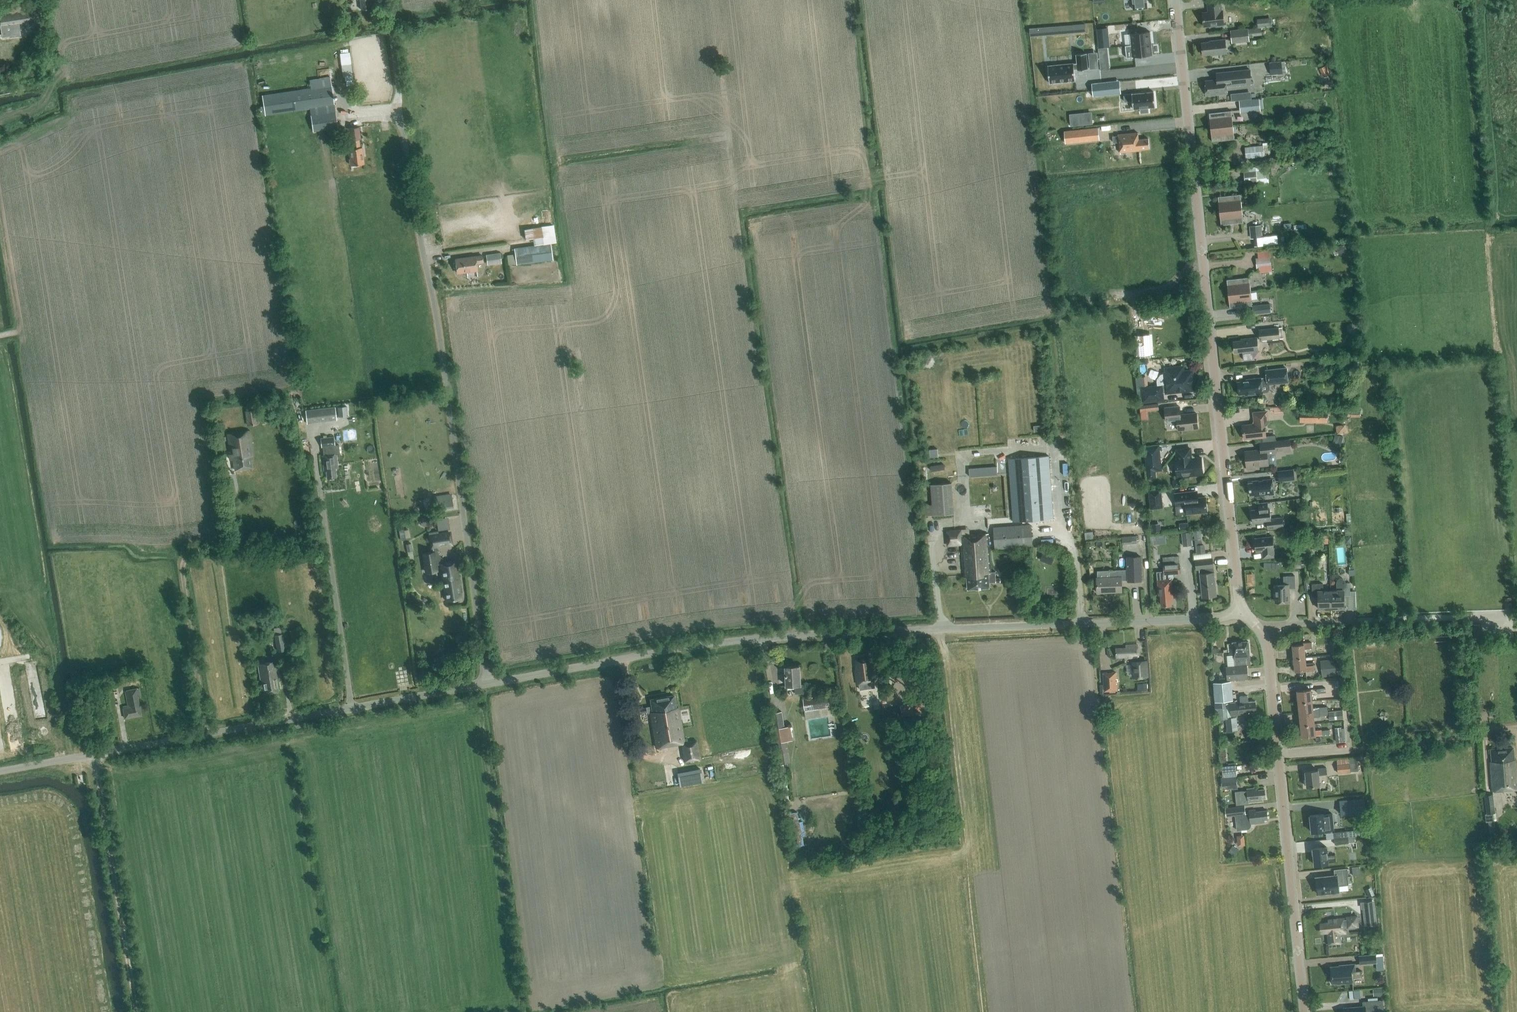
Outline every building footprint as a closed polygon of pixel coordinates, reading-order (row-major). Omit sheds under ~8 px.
[(361,10),(369,9),(369,7),(371,6),(371,0),(359,0),(361,10)] [(1030,10),(1040,10),(1039,2),(1063,0),(1028,0),(1030,10)] [(1129,9),(1143,8),(1143,0),(1128,0),(1129,9)] [(1207,0),(1208,8),(1209,8),(1209,12),(1202,13),(1204,27),(1216,26),(1216,27),(1222,26),(1222,25),(1224,25),(1222,11),(1220,0),(1211,0),(1207,0)] [(30,20),(29,14),(26,14),(26,11),(18,12),(18,11),(0,14),(0,21),(1,28),(20,25),(20,22),(30,20)] [(1271,16),(1256,17),(1257,26),(1272,25),(1271,16)] [(1061,25),(1045,26),(1046,34),(1061,33),(1061,25)] [(1099,49),(1108,48),(1110,48),(1108,27),(1097,28),(1099,49)] [(1262,35),(1261,27),(1255,28),(1248,28),(1249,36),(1262,35)] [(1249,36),(1248,29),(1231,31),(1232,43),(1250,41),(1249,36)] [(1150,32),(1130,34),(1131,45),(1151,43),(1150,32)] [(1210,42),(1202,43),(1203,55),(1211,54),(1211,55),(1226,54),(1225,40),(1210,41),(1210,42)] [(1131,45),(1125,46),(1126,58),(1152,55),(1151,43),(1131,45)] [(1075,72),(1084,71),(1082,56),(1073,57),(1074,65),(1047,68),(1049,85),(1073,83),(1072,72),(1075,71),(1075,72)] [(1286,73),(1285,61),(1277,62),(1277,61),(1273,62),(1269,62),(1270,74),(1286,73)] [(1101,71),(1110,70),(1109,62),(1100,63),(1101,71)] [(353,80),(351,64),(341,65),(342,77),(345,76),(345,81),(353,80)] [(1320,76),(1329,73),(1327,65),(1318,67),(1320,76)] [(1217,80),(1205,81),(1207,96),(1226,94),(1226,86),(1251,84),(1249,70),(1216,73),(1217,80)] [(329,75),(317,77),(310,78),(311,87),(278,92),(277,88),(261,90),(265,114),(310,107),(314,132),(337,128),(329,75)] [(1120,81),(1092,84),(1093,96),(1121,93),(1120,81)] [(1155,104),(1154,89),(1132,91),(1132,92),(1124,93),(1125,99),(1132,98),(1133,106),(1141,106),(1141,110),(1148,109),(1148,105),(1155,104)] [(1261,110),(1259,98),(1239,101),(1241,113),(1261,110)] [(1231,111),(1209,113),(1210,128),(1232,125),(1231,111)] [(1082,124),(1081,114),(1062,116),(1063,126),(1082,124)] [(1063,128),(1065,140),(1100,136),(1099,125),(1063,128)] [(1234,139),(1232,125),(1210,128),(1212,142),(1234,139)] [(351,166),(365,164),(362,147),(360,147),(359,139),(360,138),(359,127),(348,128),(349,140),(351,140),(353,148),(349,148),(350,159),(349,159),(349,164),(351,163),(351,166)] [(1057,130),(1047,131),(1048,140),(1058,139),(1057,130)] [(1140,150),(1150,149),(1149,139),(1139,140),(1138,133),(1118,135),(1120,153),(1140,151),(1140,150)] [(1080,159),(1086,158),(1084,139),(1078,140),(1080,159)] [(1271,156),(1270,147),(1274,146),(1273,142),(1263,143),(1263,145),(1245,147),(1246,158),(1271,156)] [(1096,169),(1095,162),(1086,163),(1086,170),(1096,169)] [(1245,173),(1245,183),(1258,181),(1256,172),(1245,173)] [(1240,194),(1218,197),(1219,211),(1241,209),(1240,194)] [(1243,223),(1241,209),(1219,211),(1221,225),(1243,223)] [(535,245),(551,242),(555,242),(552,224),(533,227),(534,237),(535,245)] [(1263,238),(1262,225),(1250,226),(1251,239),(1263,238)] [(554,259),(551,242),(515,248),(517,264),(554,259)] [(1343,243),(1335,247),(1339,254),(1347,250),(1343,243)] [(502,263),(500,252),(486,255),(487,265),(502,263)] [(484,262),(483,255),(456,259),(458,273),(478,270),(477,263),(484,262)] [(1272,267),(1271,256),(1256,258),(1257,268),(1272,267)] [(1249,277),(1226,280),(1228,294),(1250,292),(1249,277)] [(1252,306),(1250,292),(1228,294),(1229,308),(1252,306)] [(1270,304),(1257,305),(1257,314),(1271,312),(1270,304)] [(1351,333),(1355,331),(1355,326),(1351,324),(1347,326),(1347,331),(1351,333)] [(1284,338),(1283,327),(1259,329),(1260,340),(1284,338)] [(1233,341),(1234,352),(1242,351),(1243,360),(1244,360),(1252,359),(1253,359),(1252,352),(1258,351),(1256,337),(1241,339),(1241,340),(1233,341)] [(1149,358),(1148,346),(1136,347),(1137,359),(1149,358)] [(1193,389),(1191,371),(1182,371),(1177,367),(1165,368),(1166,373),(1164,373),(1161,374),(1158,378),(1157,381),(1157,386),(1141,388),(1143,401),(1162,399),(1162,392),(1193,389)] [(1266,377),(1260,378),(1243,380),(1243,381),(1237,382),(1239,394),(1245,393),(1245,395),(1262,393),(1267,392),(1270,389),(1269,384),(1287,382),(1285,368),(1265,370),(1266,377)] [(1140,405),(1141,419),(1149,418),(1148,410),(1159,409),(1158,403),(1140,405)] [(1197,428),(1196,413),(1179,414),(1178,405),(1165,407),(1166,421),(1177,420),(1178,430),(1197,428)] [(306,410),(307,422),(337,418),(336,406),(306,410)] [(346,406),(337,407),(338,416),(347,415),(346,406)] [(248,425),(258,424),(256,409),(246,410),(248,425)] [(1351,417),(1360,417),(1360,409),(1351,409),(1351,416),(1351,417)] [(1318,422),(1318,410),(1301,410),(1301,422),(1318,422)] [(1256,424),(1254,424),(1242,425),(1243,439),(1265,437),(1263,418),(1267,418),(1267,417),(1253,419),(1255,419),(1256,424)] [(1337,433),(1345,433),(1344,425),(1336,426),(1337,433)] [(250,455),(252,455),(249,429),(228,432),(231,453),(229,453),(230,458),(233,457),(235,469),(252,467),(250,455)] [(335,445),(334,436),(326,437),(325,435),(323,436),(323,438),(321,438),(322,447),(323,447),(323,455),(322,455),(324,471),(326,470),(327,475),(336,474),(334,463),(337,463),(336,454),(340,454),(339,444),(335,445)] [(1145,440),(1149,444),(1154,440),(1150,436),(1145,440)] [(1260,442),(1260,448),(1257,448),(1258,451),(1245,452),(1247,469),(1255,468),(1255,466),(1267,464),(1266,455),(1276,454),(1276,452),(1283,451),(1283,452),(1291,451),(1290,439),(1260,442)] [(1162,470),(1160,445),(1144,447),(1147,479),(1156,478),(1156,470),(1162,470)] [(1202,473),(1201,457),(1193,458),(1190,455),(1189,448),(1176,449),(1177,460),(1175,460),(1176,476),(1182,475),(1183,477),(1188,476),(1189,475),(1202,473)] [(930,449),(930,457),(938,457),(938,449),(930,449)] [(1054,520),(1049,456),(1009,459),(1013,523),(1054,520)] [(997,474),(996,466),(969,468),(970,476),(997,474)] [(1294,479),(1293,469),(1277,471),(1278,481),(1294,479)] [(1273,494),(1272,482),(1272,479),(1262,480),(1262,481),(1258,481),(1252,481),(1252,483),(1248,483),(1249,495),(1253,495),(1254,496),(1264,495),(1264,494),(1268,494),(1268,495),(1273,494)] [(933,505),(925,505),(926,516),(954,514),(952,483),(931,485),(933,505)] [(1163,508),(1162,489),(1149,491),(1151,509),(1163,508)] [(1206,511),(1205,497),(1189,498),(1188,492),(1174,493),(1175,506),(1185,505),(1186,514),(1206,511)] [(451,495),(435,497),(436,507),(452,505),(451,495)] [(1283,527),(1282,517),(1270,519),(1269,508),(1267,508),(1267,502),(1258,503),(1259,509),(1251,510),(1252,523),(1266,522),(1267,529),(1283,527)] [(1033,547),(1031,526),(994,528),(995,549),(1033,547)] [(438,530),(429,532),(430,535),(431,547),(451,544),(449,531),(439,533),(438,530)] [(961,530),(947,531),(947,546),(961,545),(964,579),(967,579),(968,591),(990,590),(990,584),(1000,583),(1000,580),(995,580),(994,572),(990,572),(988,534),(961,536),(961,530)] [(1182,533),(1183,546),(1192,545),(1191,532),(1182,533)] [(1329,543),(1328,534),(1316,535),(1316,544),(1329,543)] [(1131,536),(1122,536),(1122,537),(1123,544),(1133,543),(1132,536),(1131,536)] [(1274,557),(1272,536),(1254,538),(1255,551),(1261,551),(1262,558),(1274,557)] [(1198,554),(1206,554),(1205,544),(1197,545),(1198,554)] [(1043,551),(1040,559),(1051,564),(1055,555),(1043,551)] [(424,559),(423,559),(424,564),(425,564),(426,572),(438,570),(435,552),(423,554),(424,559)] [(1141,580),(1141,563),(1140,556),(1128,557),(1128,570),(1116,571),(1110,571),(1110,578),(1097,578),(1098,591),(1109,591),(1109,592),(1123,592),(1122,581),(1141,580)] [(1159,595),(1161,595),(1162,606),(1171,605),(1171,601),(1173,601),(1171,579),(1173,579),(1174,578),(1174,575),(1180,574),(1179,556),(1165,557),(1166,565),(1164,565),(1164,571),(1157,571),(1159,595)] [(1202,598),(1216,597),(1214,573),(1212,574),(1211,569),(1213,568),(1212,559),(1195,560),(1196,570),(1200,570),(1202,598)] [(1301,568),(1301,560),(1291,560),(1292,569),(1301,568)] [(455,562),(440,564),(442,580),(445,580),(448,600),(459,599),(458,592),(460,591),(455,562)] [(1022,576),(1023,572),(1009,568),(1008,572),(1022,576)] [(1274,585),(1275,602),(1289,602),(1289,588),(1295,588),(1294,576),(1283,576),(1283,584),(1274,585)] [(1350,595),(1349,583),(1346,583),(1346,582),(1346,581),(1345,580),(1344,579),(1343,578),(1341,578),(1340,578),(1338,579),(1337,580),(1337,582),(1337,590),(1330,591),(1331,609),(1344,608),(1344,595),(1350,595)] [(1331,609),(1330,591),(1324,591),(1323,584),(1312,584),(1312,596),(1318,596),(1318,609),(1331,609)] [(285,649),(284,633),(284,627),(277,627),(279,649),(285,649)] [(1232,642),(1232,644),(1228,644),(1229,655),(1227,655),(1228,666),(1226,666),(1227,680),(1248,678),(1246,659),(1249,658),(1248,641),(1232,642)] [(1331,655),(1338,654),(1337,641),(1330,642),(1331,655)] [(1312,650),(1311,648),(1311,642),(1303,643),(1303,645),(1291,646),(1293,659),(1304,657),(1304,651),(1312,650)] [(1137,660),(1137,658),(1137,645),(1127,646),(1127,649),(1117,649),(1117,657),(1127,657),(1128,658),(1134,658),(1134,661),(1132,661),(1133,678),(1148,677),(1147,660),(1137,660)] [(1306,666),(1304,657),(1293,659),(1294,671),(1305,670),(1306,671),(1314,670),(1313,665),(1306,666)] [(857,684),(878,682),(876,668),(873,668),(871,658),(857,659),(859,670),(856,670),(857,684)] [(275,675),(279,675),(276,659),(257,662),(260,678),(262,677),(264,692),(278,690),(275,675)] [(1326,677),(1338,675),(1337,659),(1324,660),(1326,677)] [(796,694),(805,693),(804,684),(802,685),(800,666),(786,667),(787,686),(795,686),(796,694)] [(1116,683),(1116,679),(1117,679),(1117,671),(1112,671),(1112,672),(1107,672),(1103,672),(1104,692),(1118,691),(1118,683),(1116,683)] [(1217,701),(1231,700),(1230,681),(1215,682),(1217,701)] [(881,700),(893,699),(892,687),(880,688),(881,700)] [(138,697),(140,697),(139,689),(126,691),(128,705),(124,706),(126,718),(141,715),(138,697)] [(1297,703),(1312,701),(1311,689),(1296,691),(1297,703)] [(685,761),(701,759),(698,740),(686,742),(680,707),(677,707),(675,695),(651,699),(652,706),(640,709),(641,714),(650,712),(656,748),(682,743),(685,761)] [(803,698),(805,710),(830,707),(829,695),(803,698)] [(1217,701),(1218,719),(1226,718),(1226,717),(1225,700),(1217,701)] [(1232,716),(1226,717),(1226,718),(1227,730),(1237,729),(1236,715),(1250,713),(1249,712),(1256,712),(1255,702),(1249,702),(1249,701),(1230,703),(1232,716)] [(1313,708),(1312,701),(1297,703),(1299,714),(1327,711),(1327,707),(1313,708)] [(1343,718),(1343,710),(1329,711),(1330,719),(1343,718)] [(1328,715),(1327,711),(1299,714),(1300,726),(1314,724),(1313,718),(1320,717),(1320,716),(1328,715)] [(793,740),(791,727),(785,728),(783,712),(772,714),(774,729),(773,730),(779,764),(791,762),(788,741),(793,740)] [(1315,730),(1314,724),(1300,726),(1301,738),(1330,735),(1329,729),(1321,730),(1321,729),(1315,730)] [(1346,741),(1345,728),(1342,728),(1342,727),(1335,727),(1336,742),(1346,741)] [(1516,791),(1516,773),(1516,762),(1514,762),(1513,750),(1492,751),(1492,763),(1490,763),(1491,792),(1516,791)] [(1337,765),(1338,774),(1359,771),(1358,759),(1349,760),(1349,764),(1337,765)] [(1223,777),(1236,776),(1235,765),(1222,766),(1223,777)] [(685,786),(706,782),(703,768),(683,772),(685,786)] [(1318,775),(1326,775),(1326,768),(1317,769),(1318,771),(1305,772),(1307,787),(1308,787),(1308,789),(1313,788),(1313,786),(1319,786),(1318,775)] [(1237,784),(1236,776),(1223,777),(1221,777),(1222,785),(1237,784)] [(784,800),(790,799),(788,785),(782,786),(784,800)] [(1265,798),(1264,789),(1258,790),(1257,788),(1246,789),(1246,791),(1235,792),(1236,805),(1248,804),(1248,803),(1262,801),(1261,798),(1265,798)] [(1497,833),(1494,814),(1492,796),(1485,797),(1487,815),(1485,815),(1486,822),(1489,822),(1490,833),(1497,833)] [(1364,799),(1340,802),(1341,814),(1365,812),(1364,799)] [(1245,805),(1233,807),(1225,808),(1226,815),(1235,814),(1237,828),(1248,827),(1249,826),(1250,826),(1250,825),(1250,824),(1250,823),(1264,822),(1264,819),(1267,819),(1266,810),(1255,811),(1255,809),(1249,810),(1249,813),(1246,813),(1245,805)] [(1333,832),(1332,821),(1331,813),(1309,816),(1311,833),(1325,831),(1325,833),(1333,832)] [(1236,836),(1236,844),(1244,843),(1243,836),(1236,836)] [(1354,837),(1348,837),(1334,839),(1335,845),(1349,843),(1349,842),(1355,842),(1354,837)] [(1239,850),(1233,845),(1229,851),(1235,855),(1239,850)] [(1328,863),(1336,862),(1335,855),(1327,856),(1326,847),(1313,848),(1314,865),(1328,864),(1328,863)] [(1338,886),(1348,885),(1346,869),(1335,870),(1335,876),(1316,878),(1317,894),(1339,892),(1338,886)] [(1376,894),(1372,887),(1366,890),(1370,897),(1376,894)] [(1364,927),(1376,926),(1374,902),(1361,903),(1364,927)] [(1342,942),(1340,942),(1339,934),(1345,933),(1344,926),(1346,925),(1346,927),(1357,926),(1356,915),(1345,916),(1345,919),(1343,919),(1343,918),(1327,919),(1328,922),(1319,923),(1320,933),(1327,932),(1328,943),(1325,943),(1326,944),(1342,942)] [(1358,956),(1359,964),(1376,963),(1375,955),(1358,956)] [(1343,966),(1330,967),(1331,976),(1330,976),(1330,982),(1331,981),(1331,984),(1337,983),(1337,984),(1352,983),(1352,978),(1361,977),(1361,971),(1355,971),(1354,964),(1343,965),(1343,966)] [(1374,1010),(1384,1009),(1383,1000),(1362,1002),(1362,1008),(1343,1009),(1343,1011),(1374,1011),(1374,1010)]
